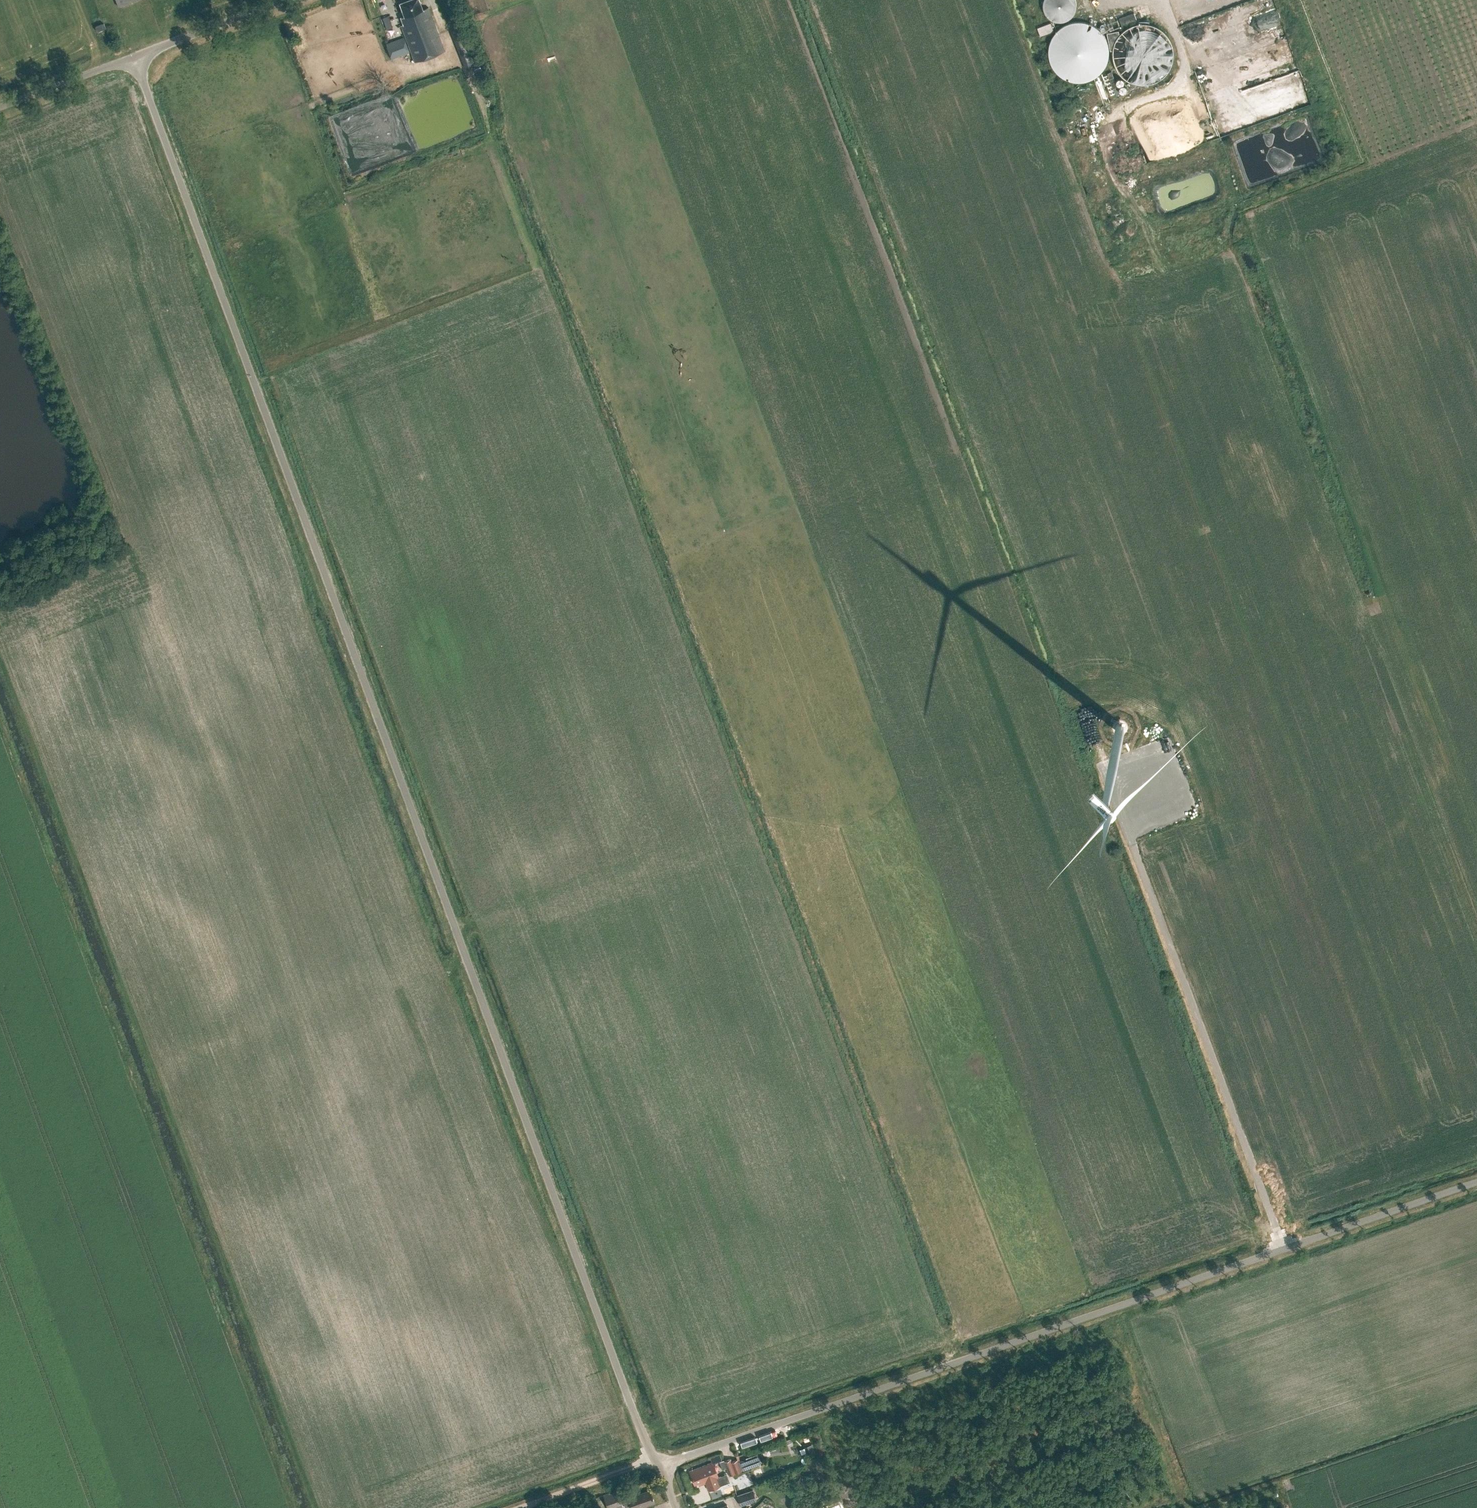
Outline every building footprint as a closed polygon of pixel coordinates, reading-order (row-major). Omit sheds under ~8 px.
[(444,51),(428,7),(422,10),(418,0),(409,0),(401,3),(405,16),(401,17),(404,24),(401,25),(415,62),(444,51)] [(1043,5),(1044,9),(1045,12),(1048,16),(1050,19),(1054,20),(1057,21),(1060,22),(1066,21),(1069,19),(1072,17),(1074,14),(1076,11),(1077,6),(1076,1),(1076,0),(1044,0),(1043,5)] [(1049,45),(1049,52),(1049,57),(1051,63),(1054,69),(1057,73),(1062,77),(1068,80),(1073,81),(1079,82),(1085,81),(1091,79),(1097,76),(1101,73),(1105,68),(1108,62),(1109,57),(1109,51),(1108,44),(1107,39),(1104,35),(1100,30),(1096,27),(1090,24),(1085,22),(1079,21),(1073,22),(1068,24),(1063,26),(1058,30),(1054,35),(1051,40),(1049,45)] [(1111,50),(1113,50),(1113,55),(1114,60),(1115,65),(1118,70),(1121,74),(1125,78),(1129,81),(1134,83),(1139,84),(1145,84),(1150,83),(1155,82),(1160,79),(1164,76),(1167,72),(1170,68),(1172,63),(1174,58),(1174,53),(1173,47),(1172,42),(1169,38),(1166,33),(1162,30),(1158,27),(1153,25),(1148,23),(1143,23),(1137,24),(1132,25),(1128,28),(1123,31),(1120,34),(1119,31),(1108,33),(1111,50)] [(96,32),(105,28),(103,24),(94,27),(96,32)] [(392,59),(409,52),(404,37),(386,44),(392,59)] [(481,69),(475,71),(477,77),(484,75),(481,69)] [(1152,98),(1130,103),(1133,116),(1149,112),(1152,121),(1163,118),(1161,110),(1156,111),(1152,98)] [(1121,723),(1120,723),(1119,723),(1118,723),(1117,724),(1116,725),(1116,726),(1115,727),(1115,728),(1116,729),(1116,730),(1116,731),(1117,731),(1118,732),(1119,732),(1119,733),(1120,733),(1121,733),(1122,732),(1123,732),(1124,731),(1125,730),(1125,729),(1125,728),(1125,727),(1125,726),(1125,725),(1124,725),(1124,724),(1123,723),(1122,723),(1121,723)] [(724,1461),(729,1474),(741,1469),(737,1459),(732,1461),(731,1458),(724,1461)] [(709,1489),(720,1485),(730,1481),(727,1474),(719,1477),(713,1462),(690,1471),(694,1483),(698,1482),(699,1485),(706,1482),(709,1489)] [(802,1475),(800,1484),(809,1486),(811,1476),(802,1475)] [(622,1489),(604,1495),(608,1507),(613,1507),(623,1504),(625,1507),(646,1507),(645,1505),(654,1502),(650,1490),(628,1497),(628,1498),(626,1499),(622,1489)] [(752,1489),(737,1495),(741,1505),(756,1499),(752,1489)]
